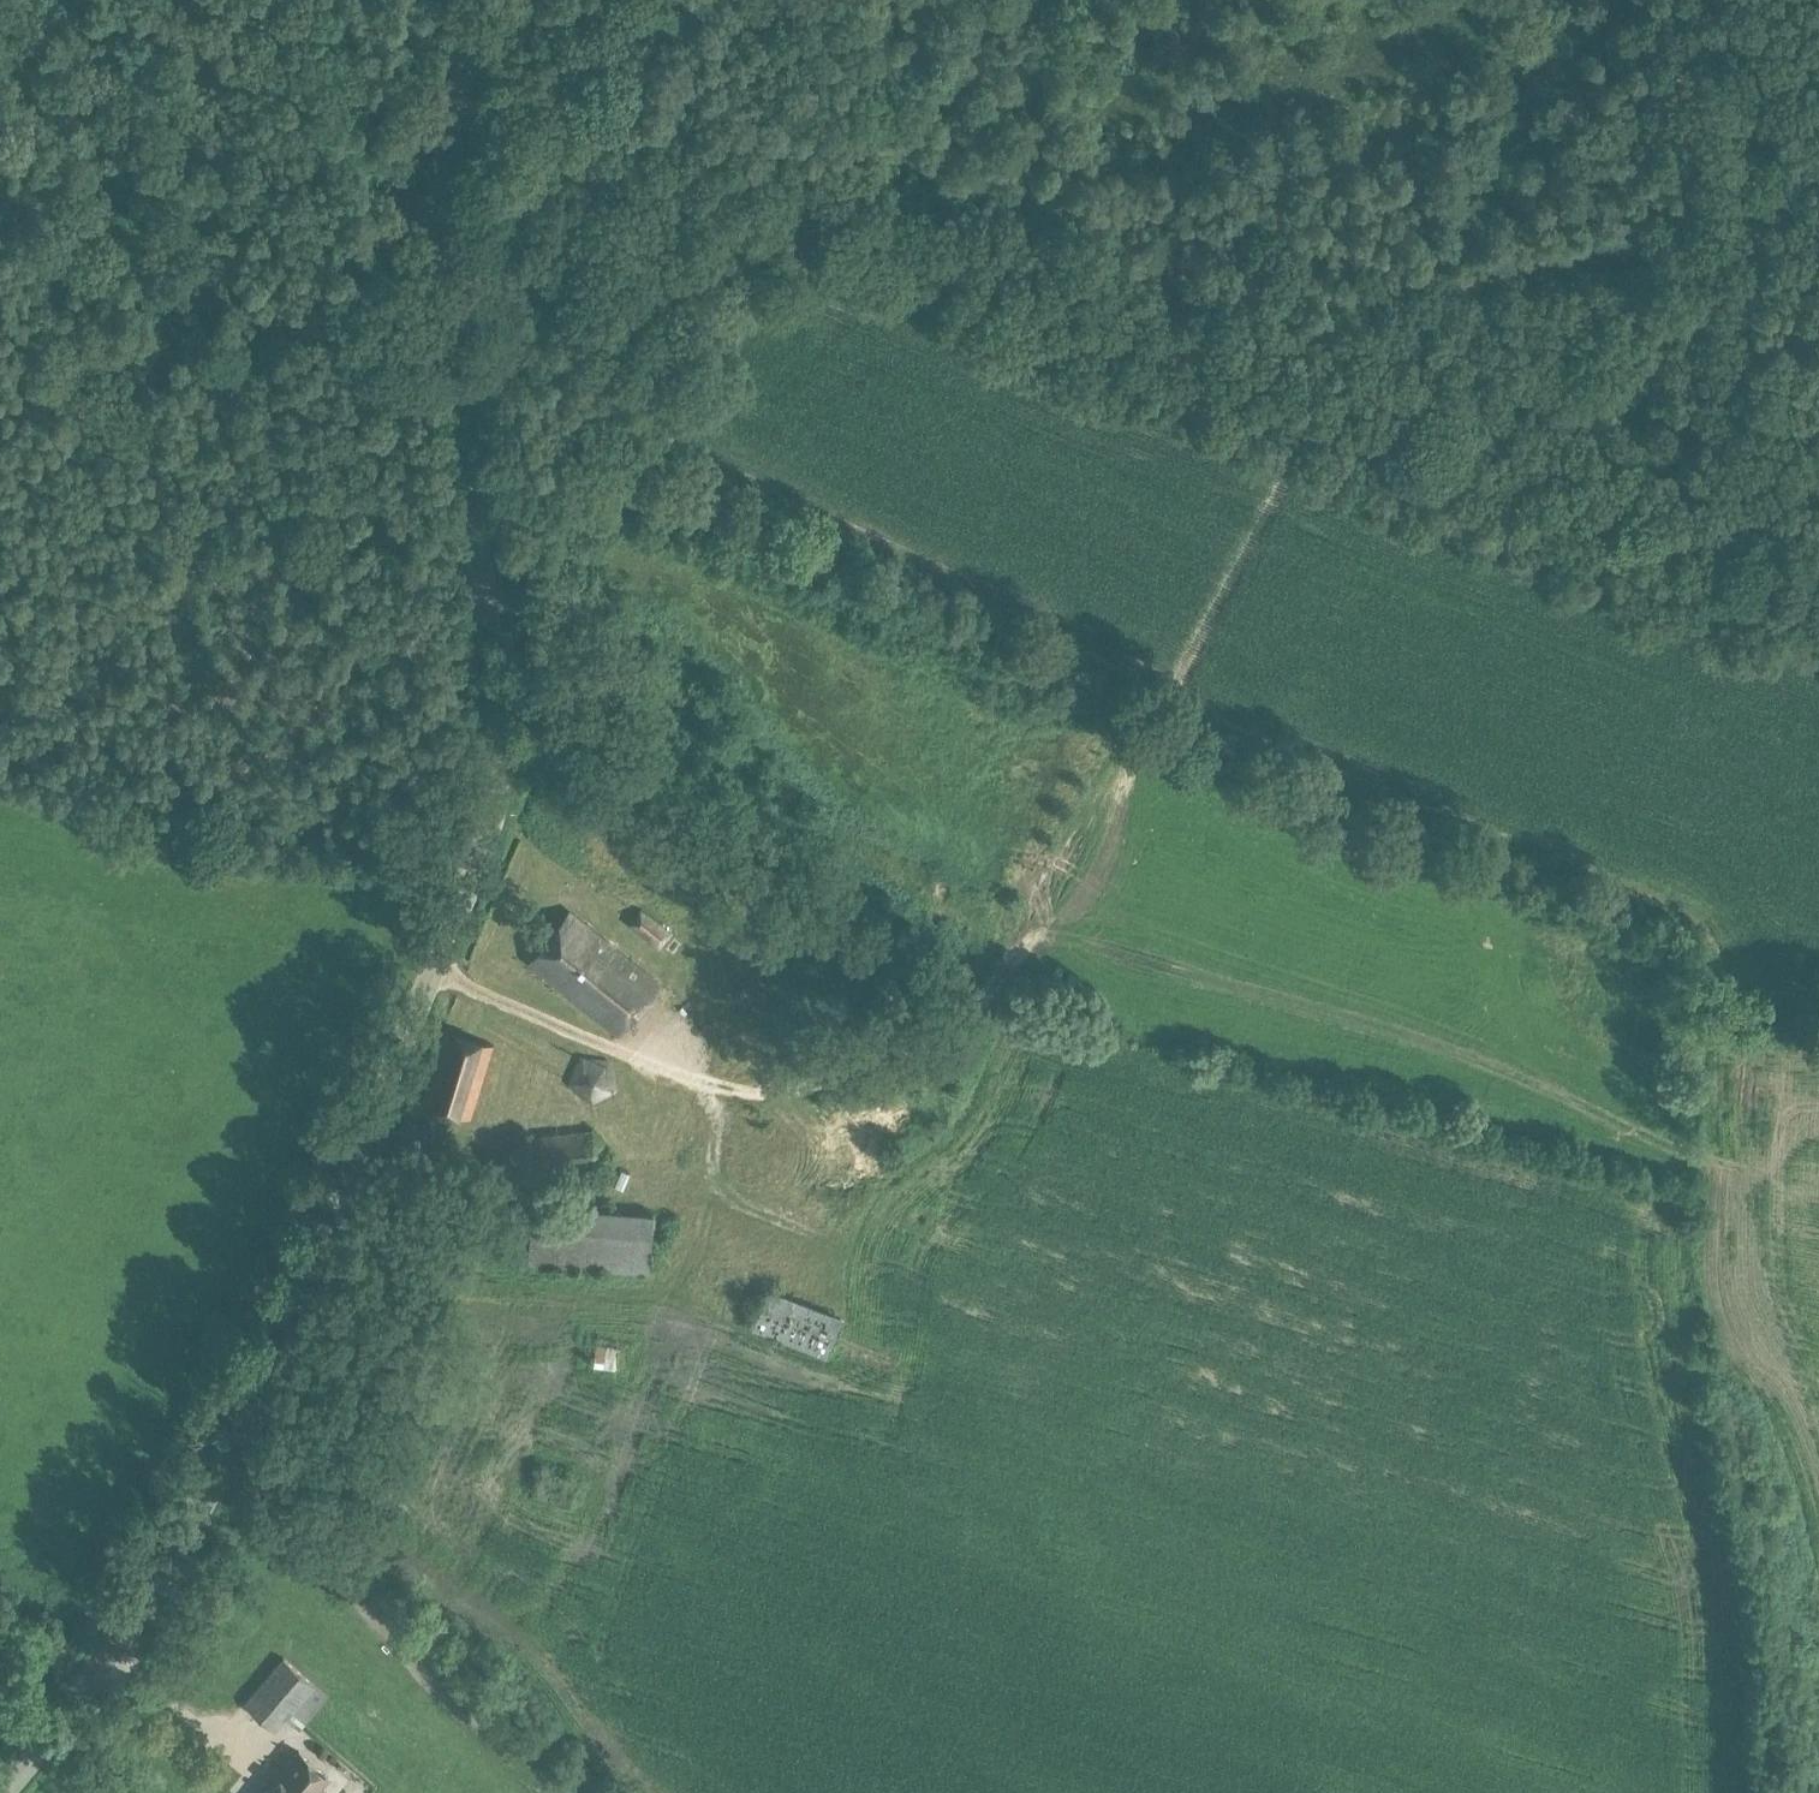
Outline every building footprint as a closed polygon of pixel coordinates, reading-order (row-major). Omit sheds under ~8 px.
[(673,932),(647,911),(633,929),(659,949),(673,932)] [(531,961),(620,1033),(658,985),(570,913),(531,961)] [(455,1031),(430,1108),(471,1121),(493,1043),(455,1031)] [(593,1130),(531,1132),(532,1158),(542,1173),(595,1169),(604,1156),(603,1141),(595,1129),(593,1130)] [(529,1209),(524,1262),(651,1274),(656,1220),(529,1209)] [(769,1291),(755,1328),(830,1357),(844,1320),(769,1291)] [(593,1363),(617,1364),(617,1342),(593,1342),(593,1363)] [(287,1718),(316,1686),(283,1656),(244,1702),(276,1731),(287,1718)] [(316,1686),(287,1718),(300,1730),(328,1697),(316,1686)] [(282,1770),(309,1792),(328,1792),(320,1786),(328,1777),(298,1752),(282,1770)] [(263,1792),(309,1792),(282,1770),(263,1792)]
